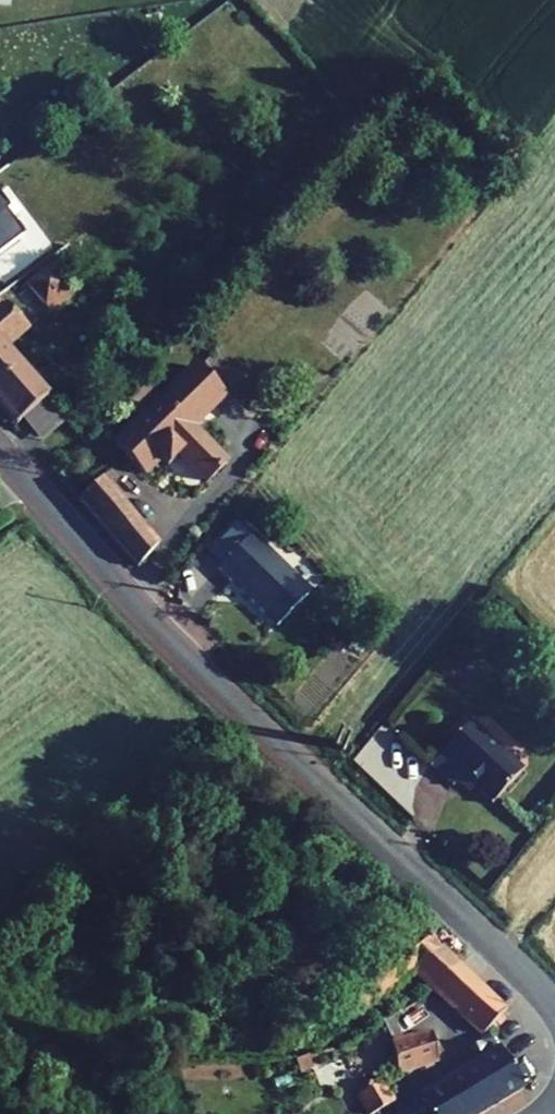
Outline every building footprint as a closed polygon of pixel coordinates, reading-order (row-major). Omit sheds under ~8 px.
[(22,246),(2,194),(0,194),(0,254),(22,246)] [(25,275),(62,315),(88,290),(54,250),(25,275)] [(15,413),(45,384),(2,334),(0,335),(0,397),(15,413)] [(188,359),(163,383),(188,414),(215,386),(188,359)] [(172,447),(198,473),(218,453),(183,418),(188,414),(163,383),(115,431),(142,459),(153,449),(160,457),(172,447)] [(83,487),(140,555),(157,534),(102,471),(83,487)] [(211,559),(252,596),(262,584),(284,603),(306,579),(244,523),(211,559)] [(252,596),(273,615),(284,603),(262,584),(252,596)] [(459,765),(488,793),(519,758),(467,709),(425,753),(449,776),(459,765)] [(442,954),(419,932),(329,1010),(345,1029),(414,972),(418,976),(442,954)] [(418,976),(432,989),(456,967),(442,954),(418,976)] [(472,982),(456,967),(432,989),(451,1005),(472,982)] [(504,1012),(472,982),(451,1005),(480,1036),(486,1030),(504,1012)] [(480,1036),(470,1041),(473,1047),(493,1040),(486,1030),(480,1036)] [(390,1042),(397,1074),(437,1061),(431,1034),(390,1042)] [(524,1090),(523,1088),(509,1067),(493,1040),(473,1047),(480,1061),(418,1099),(420,1102),(399,1113),(484,1113),(524,1090)] [(312,1069),(307,1056),(295,1061),(299,1074),(312,1069)] [(537,1080),(523,1058),(509,1067),(523,1088),(537,1080)] [(366,1113),(374,1113),(394,1103),(382,1082),(355,1096),(366,1113)]
